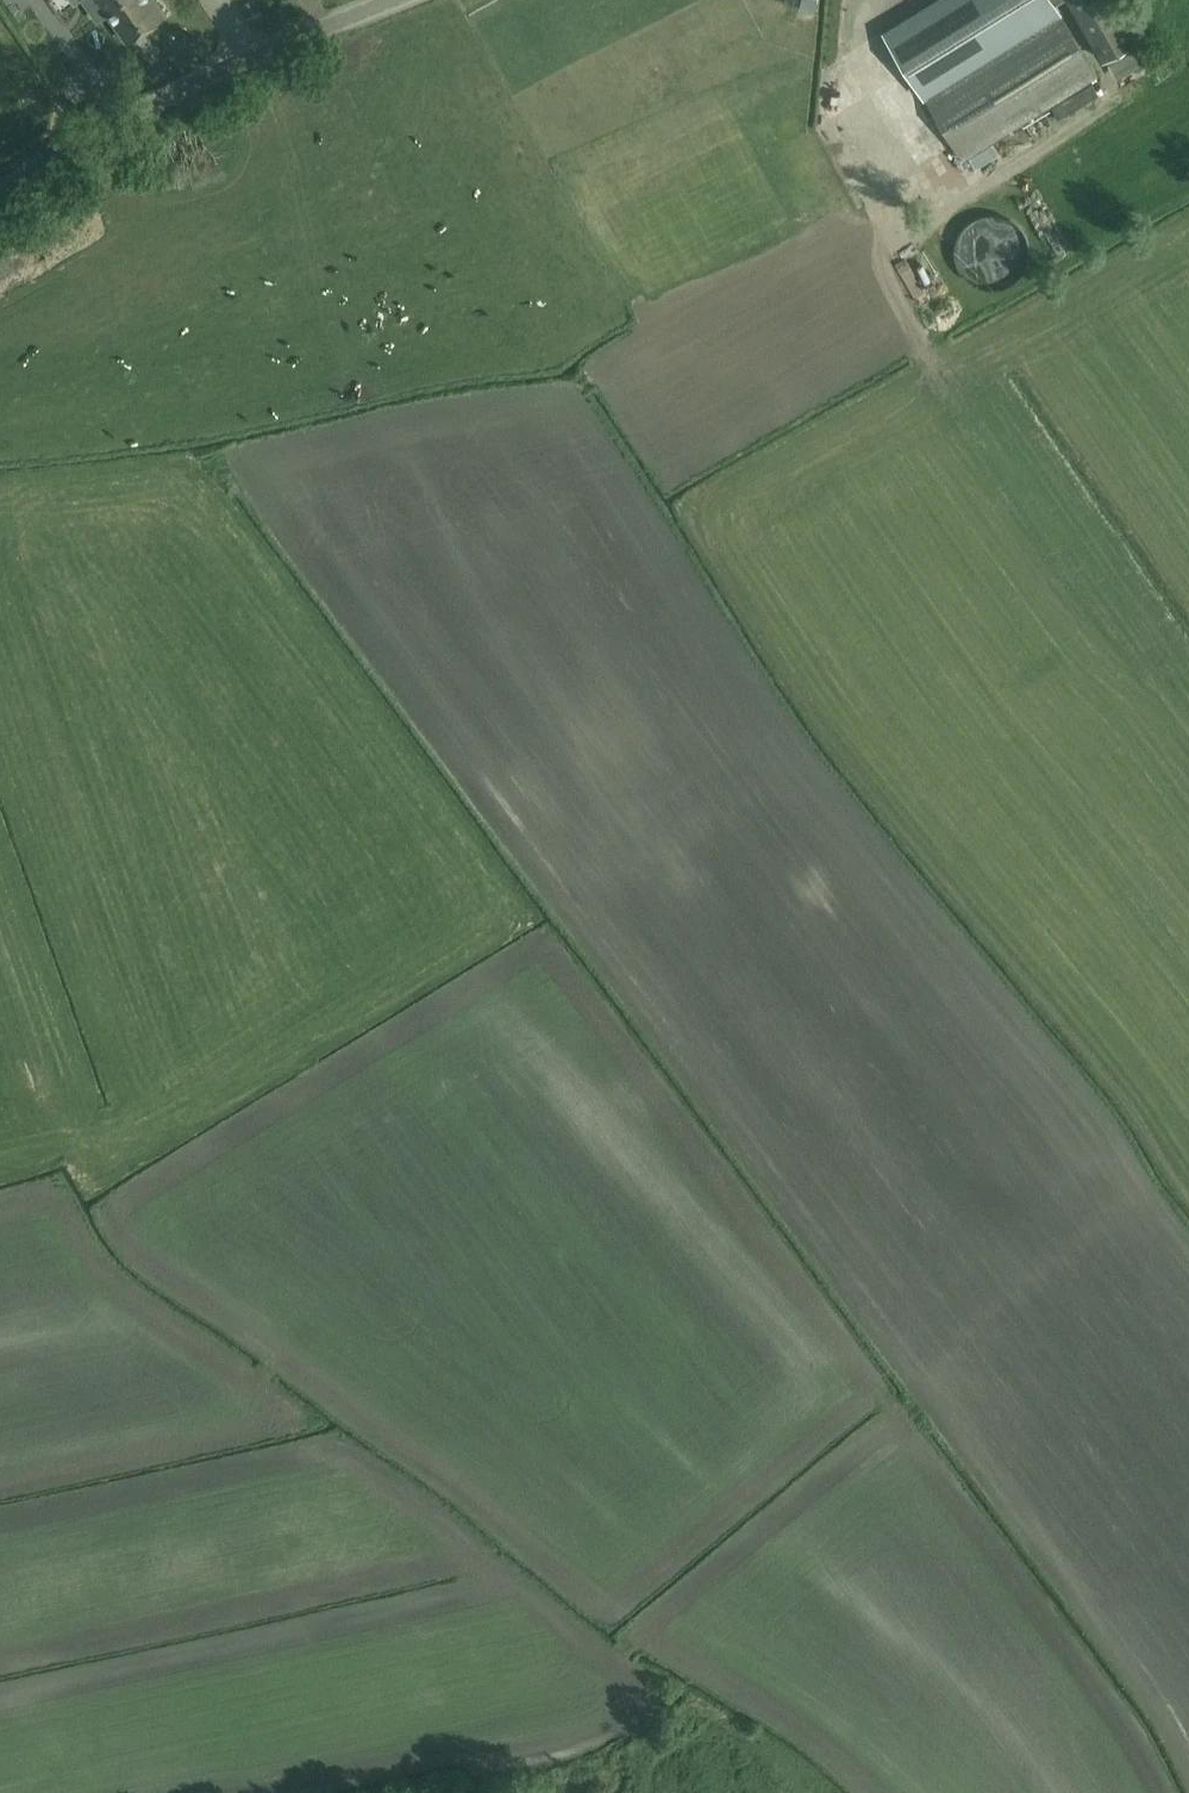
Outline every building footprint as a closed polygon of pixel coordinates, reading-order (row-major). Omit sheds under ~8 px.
[(146,27),(165,14),(155,0),(85,0),(98,19),(108,12),(128,40),(146,27)] [(1097,73),(1059,12),(1060,11),(1054,2),(1057,0),(936,0),(883,33),(923,96),(924,96),(962,157),(1097,73)]
